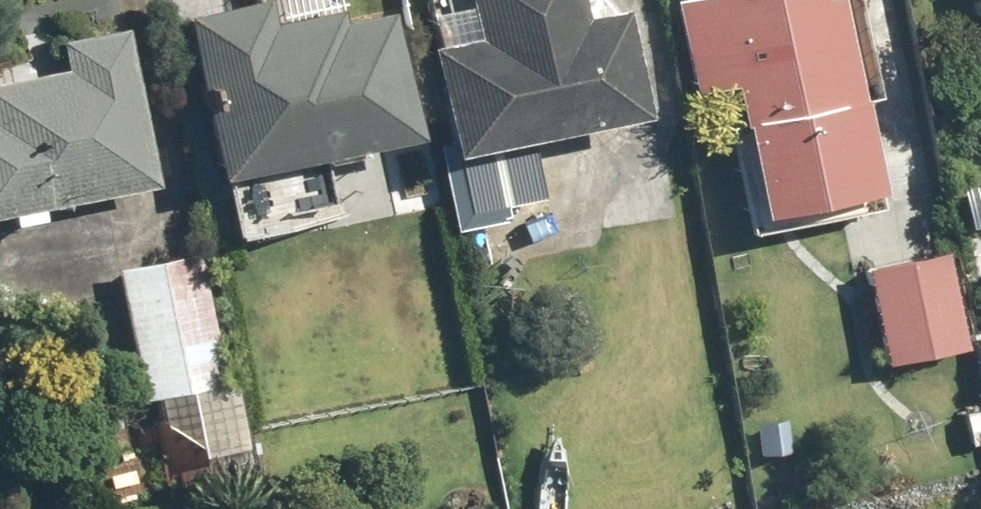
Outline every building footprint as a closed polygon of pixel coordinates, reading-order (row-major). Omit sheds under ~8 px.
[(213,178),(417,139),(393,12),(344,22),(341,11),(273,24),(268,0),(262,0),(181,16),(213,178)] [(449,154),(456,153),(468,215),(550,199),(538,137),(644,116),(623,9),(581,17),(578,0),(467,0),(474,38),(428,47),(449,154)] [(674,1),(692,91),(731,84),(758,216),(877,192),(838,0),(677,0),(674,1)] [(155,185),(123,28),(58,41),(64,69),(0,81),(0,216),(155,185)] [(946,254),(866,270),(884,363),(965,347),(946,254)] [(199,255),(116,271),(141,401),(224,385),(199,255)] [(234,389),(157,401),(172,500),(249,489),(234,389)]
